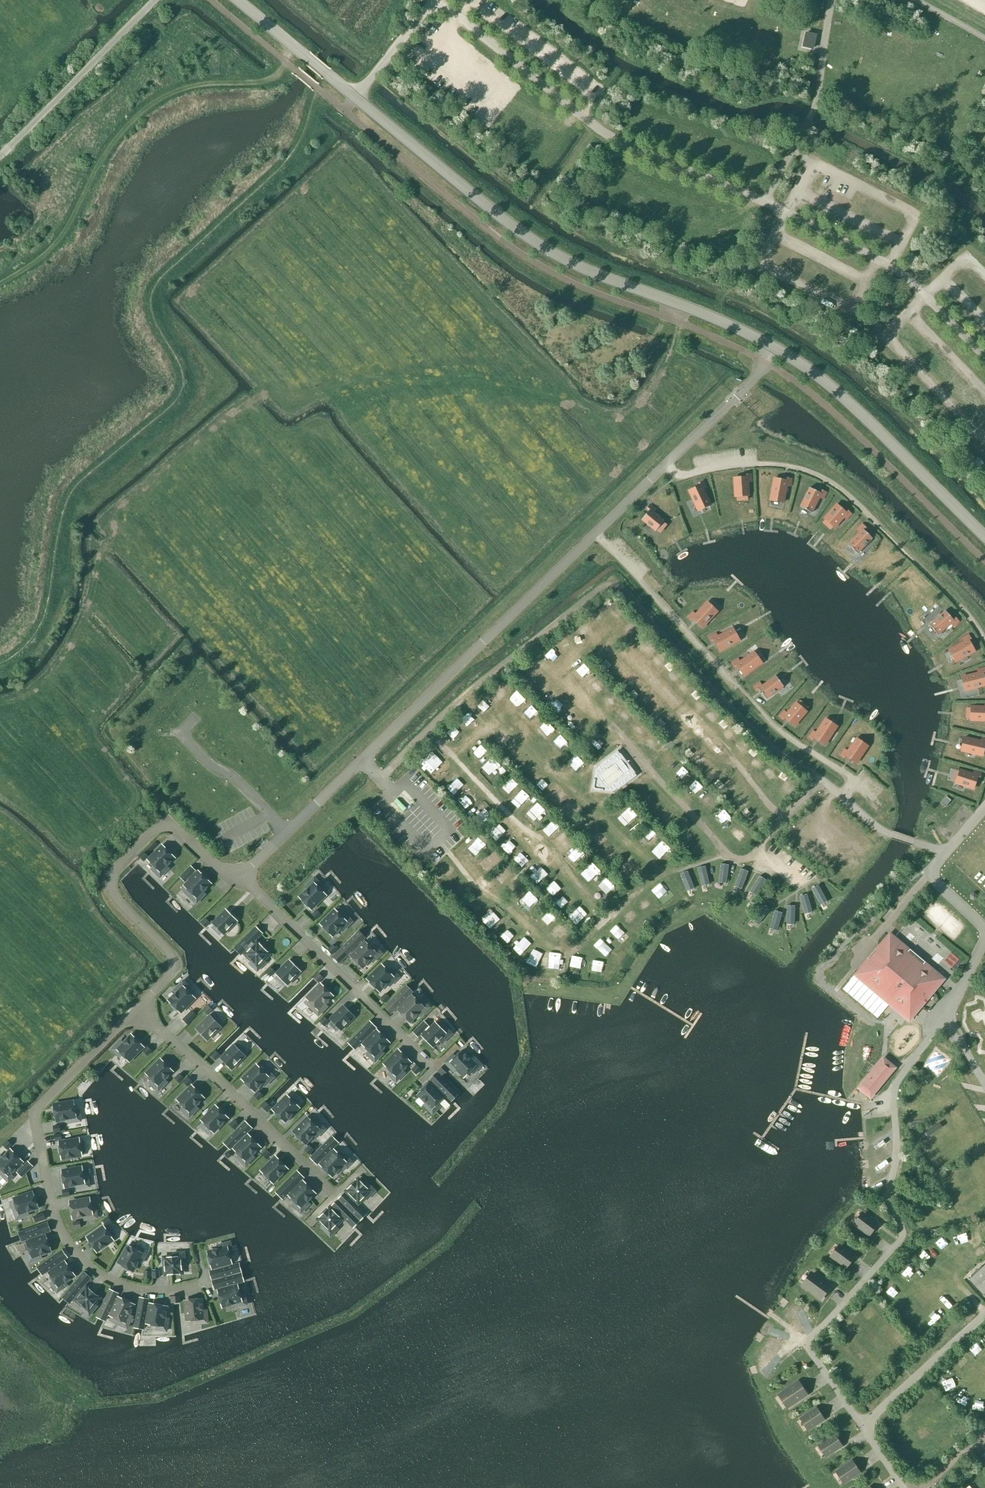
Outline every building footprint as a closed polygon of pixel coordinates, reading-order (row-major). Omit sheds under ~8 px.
[(814,50),(817,34),(806,32),(802,48),(814,50)] [(735,497),(749,496),(748,482),(752,482),(752,475),(746,475),(746,478),(734,478),(735,497)] [(770,500),(784,503),(787,486),(790,486),(791,479),(786,478),(786,481),(774,479),(770,500)] [(698,511),(711,505),(703,489),(707,488),(704,481),(699,484),(700,486),(689,491),(698,511)] [(805,505),(818,511),(824,501),(827,502),(830,496),(825,494),(824,495),(813,489),(805,505)] [(649,511),(642,520),(656,531),(664,521),(653,512),(656,509),(650,505),(647,509),(649,511)] [(828,519),(839,529),(847,520),(849,522),(854,517),(850,513),(849,515),(839,506),(828,519)] [(857,554),(873,539),(864,530),(866,528),(862,525),(857,530),(860,532),(848,545),(857,554)] [(719,616),(708,605),(699,614),(697,612),(692,617),(696,620),(697,619),(707,628),(719,616)] [(929,625),(938,635),(951,624),(953,627),(959,622),(955,618),(953,620),(945,611),(929,625)] [(740,643),(732,629),(722,635),(720,632),(714,636),(717,640),(718,639),(724,651),(740,643)] [(956,662),(974,651),(969,641),(971,640),(968,635),(962,639),(964,642),(949,650),(956,662)] [(762,666),(753,653),(743,660),(741,658),(736,662),(739,665),(740,665),(748,675),(762,666)] [(984,685),(984,680),(983,672),(984,672),(984,667),(977,669),(978,672),(966,674),(970,689),(984,685)] [(783,688),(774,675),(764,683),(762,680),(757,684),(760,688),(761,687),(769,698),(783,688)] [(797,702),(789,711),(787,709),(782,714),(786,717),(787,716),(798,725),(808,711),(797,702)] [(984,721),(984,707),(971,707),(971,720),(984,721)] [(539,726),(546,733),(554,726),(547,719),(539,726)] [(827,743),(836,728),(824,720),(817,730),(814,728),(811,734),(815,737),(816,735),(827,743)] [(554,740),(562,747),(569,741),(562,733),(554,740)] [(982,756),(984,744),(984,739),(982,738),(981,742),(964,738),(961,751),(982,756)] [(856,763),(868,746),(857,739),(848,752),(845,750),(841,756),(845,759),(847,756),(856,763)] [(481,741),(468,752),(475,760),(488,750),(481,741)] [(615,793),(637,776),(618,750),(596,767),(592,790),(615,793)] [(495,782),(507,771),(496,759),(484,770),(495,782)] [(956,783),(973,789),(977,777),(979,778),(981,773),(974,771),(973,775),(960,770),(956,783)] [(516,796),(524,803),(531,796),(523,789),(516,796)] [(945,807),(951,801),(946,797),(941,803),(945,807)] [(471,814),(480,823),(492,811),(483,802),(471,814)] [(538,818),(546,810),(538,802),(530,810),(538,818)] [(579,834),(589,826),(581,818),(572,826),(579,834)] [(661,821),(670,829),(673,825),(664,818),(661,821)] [(496,841),(505,833),(497,825),(489,832),(496,841)] [(644,832),(651,843),(660,837),(652,826),(644,832)] [(468,848),(478,858),(490,845),(480,835),(468,848)] [(233,838),(227,841),(232,849),(242,844),(240,840),(235,842),(233,838)] [(174,858),(163,846),(148,860),(155,866),(152,869),(160,877),(169,868),(166,865),(174,858)] [(493,848),(481,861),(491,871),(504,859),(493,848)] [(144,852),(139,857),(144,862),(149,857),(144,852)] [(598,873),(601,870),(593,862),(590,866),(598,873)] [(721,864),(720,882),(728,883),(729,864),(721,864)] [(196,871),(191,866),(180,878),(185,882),(187,880),(189,882),(185,886),(191,893),(188,895),(196,903),(205,894),(203,891),(210,883),(199,872),(197,874),(195,872),(196,871)] [(707,866),(699,867),(702,885),(710,884),(707,866)] [(743,888),(750,871),(742,868),(735,886),(743,888)] [(687,891),(695,888),(689,870),(681,873),(687,891)] [(607,893),(615,885),(606,876),(598,884),(607,893)] [(750,892),(757,896),(767,880),(760,876),(750,892)] [(322,886),(314,878),(305,887),(308,890),(300,898),(311,909),(325,895),(319,889),(322,886)] [(546,886),(553,895),(562,888),(555,879),(546,886)] [(820,905),(828,901),(820,884),(812,888),(820,905)] [(522,899),(530,908),(539,900),(531,891),(522,899)] [(801,895),(805,914),(813,912),(808,893),(801,895)] [(764,905),(753,920),(759,925),(771,910),(764,905)] [(796,924),(796,905),(788,905),(787,924),(796,924)] [(317,910),(312,915),(317,920),(322,915),(317,910)] [(341,916),(335,910),(321,925),(332,936),(340,928),(343,931),(352,922),(344,914),(341,916)] [(628,923),(637,918),(633,910),(624,915),(628,923)] [(780,931),(783,912),(774,910),(771,929),(780,931)] [(223,934),(236,921),(226,911),(213,924),(223,934)] [(206,927),(210,923),(205,918),(201,923),(206,927)] [(617,925),(611,933),(618,938),(624,930),(617,925)] [(256,944),(254,942),(262,934),(256,927),(235,949),(241,955),(245,950),(247,952),(246,954),(252,960),(249,963),(257,971),(266,962),(263,959),(269,954),(257,943),(256,944)] [(359,931),(333,957),(339,963),(350,953),(352,955),(350,956),(362,968),(370,960),(373,962),(382,953),(374,945),(371,948),(365,942),(363,944),(361,942),(365,938),(359,931)] [(872,962),(861,975),(877,988),(874,992),(890,1005),(893,1002),(908,1015),(938,980),(922,966),(921,968),(906,955),(907,953),(891,940),(880,953),(875,949),(875,950),(877,952),(870,959),(868,958),(868,959),(872,962)] [(333,945),(328,950),(332,954),(333,955),(338,950),(333,945)] [(543,951),(541,967),(553,969),(555,953),(543,951)] [(568,955),(569,966),(581,965),(580,954),(568,955)] [(287,984),(300,971),(290,961),(277,974),(287,984)] [(368,980),(379,991),(387,983),(390,986),(399,977),(391,969),(388,972),(382,965),(368,980)] [(270,967),(266,972),(271,977),(275,973),(270,967)] [(318,973),(313,978),(319,983),(324,978),(318,973)] [(174,990),(177,993),(169,1001),(180,1012),(194,998),(188,992),(191,989),(183,981),(174,990)] [(318,1016),(327,1006),(325,1004),(333,996),(321,984),(307,999),(313,1005),(310,1008),(318,1016)] [(406,986),(385,1007),(391,1014),(398,1007),(400,1009),(398,1011),(410,1022),(417,1014),(420,1017),(429,1008),(421,1000),(419,1002),(412,996),(411,998),(409,996),(412,992),(406,986)] [(385,994),(381,998),(386,1004),(391,999),(386,993),(385,994)] [(207,1005),(203,1010),(208,1016),(213,1011),(208,1006),(208,1005),(207,1005)] [(341,1030),(354,1017),(344,1007),(331,1020),(341,1030)] [(192,1010),(182,1020),(188,1025),(197,1016),(192,1010)] [(210,1017),(197,1029),(207,1040),(220,1027),(210,1017)] [(324,1017),(319,1022),(324,1027),(329,1022),(324,1017)] [(376,1028),(370,1022),(349,1043),(355,1050),(363,1042),(365,1044),(363,1045),(369,1051),(366,1054),(375,1062),(384,1053),(381,1050),(389,1042),(377,1031),(376,1032),(374,1031),(376,1028)] [(424,1022),(413,1033),(418,1037),(421,1034),(424,1036),(423,1037),(433,1047),(439,1040),(442,1043),(451,1034),(443,1026),(440,1029),(436,1024),(431,1028),(427,1032),(425,1030),(429,1026),(424,1022)] [(124,1043),(121,1040),(112,1050),(120,1058),(123,1055),(129,1061),(143,1047),(132,1035),(124,1043)] [(867,1044),(863,1055),(868,1057),(872,1046),(867,1044)] [(234,1046),(221,1059),(231,1069),(244,1056),(234,1046)] [(148,1047),(143,1051),(147,1056),(152,1052),(148,1047)] [(216,1051),(211,1056),(216,1061),(221,1056),(216,1051)] [(396,1082),(405,1073),(402,1070),(410,1062),(399,1051),(384,1065),(391,1071),(388,1074),(396,1082)] [(451,1064),(449,1067),(454,1072),(457,1069),(465,1077),(471,1071),(474,1073),(482,1065),(472,1056),(470,1059),(462,1051),(456,1056),(450,1062),(451,1064)] [(883,1057),(858,1085),(869,1095),(894,1066),(883,1057)] [(161,1060),(147,1074),(153,1080),(150,1083),(158,1091),(167,1082),(164,1079),(172,1071),(161,1060)] [(445,1064),(437,1071),(442,1076),(449,1069),(445,1064)] [(416,1065),(411,1070),(412,1070),(417,1075),(421,1070),(416,1065)] [(257,1066),(242,1080),(254,1091),(262,1083),(265,1086),(274,1077),(266,1069),(263,1072),(257,1066)] [(180,1073),(174,1079),(179,1083),(184,1078),(180,1073)] [(458,1095),(436,1074),(430,1080),(433,1083),(431,1085),(430,1083),(418,1094),(426,1102),(423,1105),(432,1114),(440,1106),(438,1104),(444,1097),(442,1096),(444,1094),(451,1101),(458,1095)] [(187,1077),(183,1082),(188,1087),(192,1083),(187,1077)] [(192,1086),(178,1100),(184,1107),(181,1109),(189,1118),(198,1108),(196,1106),(204,1098),(192,1086)] [(258,1091),(254,1096),(259,1101),(263,1096),(258,1091)] [(287,1096),(273,1110),(284,1122),(299,1107),(287,1096)] [(74,1102),(54,1105),(56,1121),(67,1119),(68,1123),(81,1121),(79,1110),(75,1110),(74,1102)] [(260,1106),(267,1113),(272,1108),(265,1102),(261,1106),(260,1106)] [(203,1122),(200,1125),(208,1133),(211,1130),(213,1132),(228,1118),(216,1106),(202,1121),(203,1122)] [(308,1118),(293,1132),(305,1144),(313,1136),(316,1139),(325,1129),(317,1121),(314,1124),(308,1118)] [(235,1120),(230,1125),(235,1130),(239,1125),(235,1120)] [(245,1161),(260,1147),(248,1135),(247,1137),(245,1135),(251,1128),(245,1122),(224,1143),(230,1149),(234,1146),(236,1148),(234,1149),(245,1161)] [(320,1165),(332,1177),(340,1169),(342,1171),(352,1162),(344,1154),(341,1157),(335,1151),(333,1152),(331,1150),(338,1143),(332,1137),(311,1158),(317,1164),(320,1161),(322,1163),(320,1165)] [(79,1140),(59,1143),(62,1159),(82,1155),(79,1140)] [(7,1141),(2,1146),(7,1151),(12,1146),(7,1141)] [(309,1145),(304,1150),(309,1155),(314,1150),(309,1145)] [(11,1150),(3,1158),(0,1155),(0,1172),(2,1170),(8,1176),(15,1169),(18,1172),(17,1173),(22,1177),(33,1166),(28,1162),(24,1166),(21,1163),(22,1162),(11,1150)] [(266,1150),(261,1155),(267,1160),(272,1155),(266,1150)] [(276,1157),(261,1171),(273,1183),(287,1169),(276,1157)] [(82,1168),(62,1171),(65,1187),(76,1185),(77,1189),(89,1187),(87,1176),(83,1176),(82,1168)] [(307,1201),(315,1193),(303,1182),(302,1183),(300,1181),(304,1178),(297,1172),(276,1193),(282,1199),(289,1192),(291,1194),(289,1196),(295,1202),(293,1205),(301,1213),(310,1204),(307,1201)] [(338,1200),(360,1221),(366,1214),(355,1203),(357,1201),(358,1203),(365,1197),(367,1199),(375,1191),(366,1182),(363,1185),(358,1180),(347,1191),(347,1192),(345,1194),(345,1193),(338,1200)] [(32,1193),(14,1200),(17,1208),(13,1209),(17,1220),(29,1215),(27,1212),(38,1208),(32,1193)] [(90,1199),(70,1203),(73,1219),(84,1216),(85,1220),(97,1218),(95,1207),(91,1208),(90,1199)] [(360,1221),(338,1200),(332,1206),(333,1207),(331,1209),(330,1208),(319,1220),(324,1225),(321,1228),(330,1237),(338,1229),(335,1226),(342,1220),(340,1218),(342,1216),(353,1228),(360,1221)] [(861,1211),(852,1222),(869,1235),(877,1224),(861,1211)] [(43,1213),(33,1216),(36,1224),(46,1220),(43,1213)] [(108,1217),(102,1221),(106,1227),(112,1223),(108,1217)] [(80,1221),(73,1222),(74,1230),(81,1229),(80,1221)] [(50,1231),(47,1223),(19,1233),(22,1242),(28,1239),(29,1242),(27,1243),(30,1251),(26,1252),(30,1263),(42,1259),(41,1255),(51,1251),(46,1236),(43,1237),(42,1234),(50,1231)] [(104,1227),(87,1238),(96,1252),(113,1240),(104,1227)] [(210,1272),(212,1280),(241,1273),(239,1264),(230,1266),(229,1263),(231,1263),(229,1254),(233,1253),(230,1242),(218,1246),(219,1249),(208,1252),(212,1268),(214,1267),(215,1270),(210,1272)] [(838,1244),(829,1255),(846,1268),(855,1256),(838,1244)] [(128,1246),(118,1264),(133,1271),(138,1262),(142,1264),(148,1252),(138,1247),(136,1250),(128,1246)] [(67,1258),(62,1251),(37,1268),(42,1275),(49,1270),(51,1273),(49,1274),(54,1281),(51,1283),(57,1293),(68,1285),(65,1282),(75,1276),(65,1262),(63,1264),(62,1261),(67,1258)] [(173,1257),(164,1258),(166,1274),(182,1273),(181,1266),(185,1265),(184,1253),(173,1253),(173,1257)] [(984,1294),(984,1265),(982,1267),(981,1266),(968,1278),(984,1295),(984,1294)] [(91,1278),(84,1272),(63,1298),(69,1304),(75,1296),(77,1298),(76,1300),(83,1306),(80,1309),(89,1316),(97,1306),(94,1304),(99,1298),(86,1288),(85,1289),(83,1287),(91,1278)] [(241,1273),(212,1280),(215,1289),(220,1288),(220,1291),(218,1291),(222,1307),(233,1304),(234,1308),(247,1305),(244,1294),(240,1295),(238,1286),(235,1287),(235,1284),(244,1282),(241,1273)] [(836,1301),(818,1284),(806,1299),(822,1315),(836,1301)] [(118,1294),(110,1290),(97,1317),(105,1321),(109,1313),(111,1314),(111,1316),(119,1320),(117,1323),(127,1328),(133,1316),(129,1315),(134,1304),(119,1298),(118,1300),(116,1299),(118,1294)] [(149,1300),(140,1298),(135,1328),(144,1329),(145,1321),(148,1322),(147,1324),(156,1325),(155,1329),(167,1331),(169,1318),(165,1318),(167,1307),(151,1304),(150,1306),(148,1306),(149,1300)] [(201,1299),(185,1301),(187,1321),(196,1320),(197,1324),(208,1323),(207,1310),(203,1310),(201,1299)] [(794,1319),(803,1306),(797,1302),(788,1315),(794,1319)] [(766,1374),(773,1371),(768,1356),(761,1359),(766,1374)] [(786,1408),(807,1394),(798,1380),(777,1394),(786,1408)] [(809,1428),(823,1419),(817,1409),(803,1418),(809,1428)] [(827,1455),(841,1445),(835,1435),(820,1445),(827,1455)] [(859,1471),(852,1459),(834,1471),(841,1483),(859,1471)]
